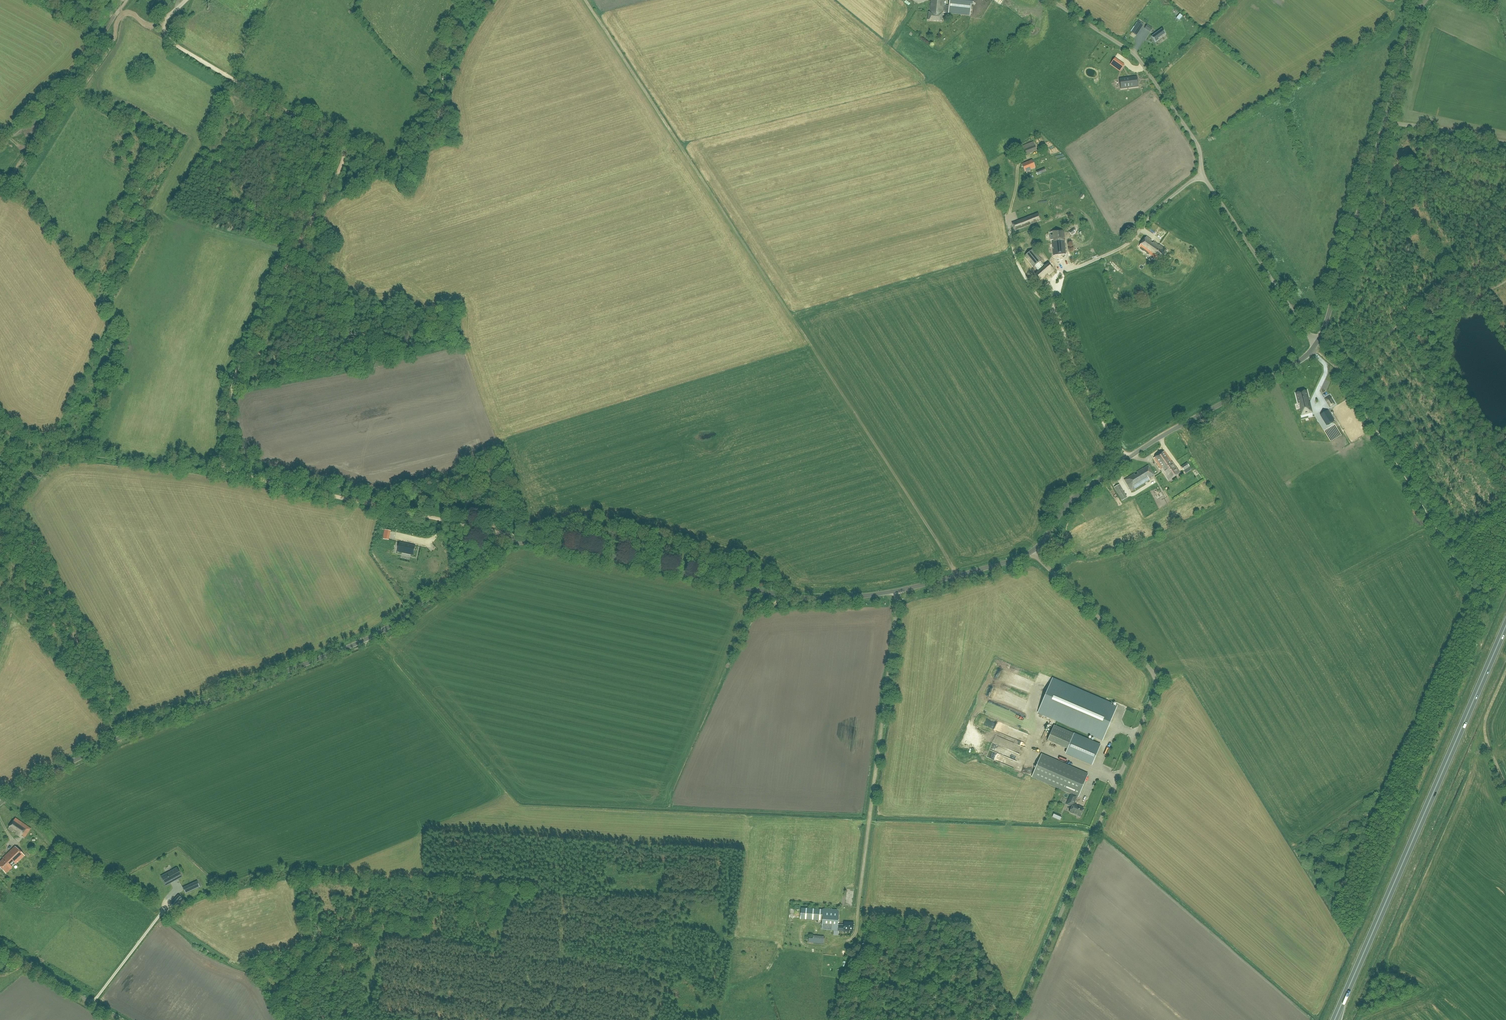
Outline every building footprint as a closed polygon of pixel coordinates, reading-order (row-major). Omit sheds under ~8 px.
[(971,0),(950,0),(949,6),(943,5),(943,0),(931,0),(930,13),(928,13),(928,21),(941,22),(942,13),(949,13),(970,16),(971,0)] [(1158,39),(1164,34),(1165,35),(1161,29),(1151,37),(1155,43),(1159,40),(1158,39)] [(1121,89),(1138,87),(1137,77),(1120,79),(1121,89)] [(1037,150),(1035,146),(1025,150),(1027,155),(1037,150)] [(1036,169),(1033,161),(1023,166),(1026,173),(1036,169)] [(1012,225),(1015,231),(1028,226),(1041,221),(1038,215),(1012,225)] [(1044,257),(1066,255),(1064,240),(1063,231),(1050,232),(1050,241),(1042,242),(1044,257)] [(1139,247),(1148,254),(1153,257),(1152,258),(1158,262),(1166,251),(1146,237),(1139,247)] [(1051,261),(1048,264),(1047,262),(1044,264),(1033,250),(1024,256),(1037,273),(1035,274),(1040,280),(1047,273),(1048,275),(1054,271),(1052,269),(1055,267),(1051,261)] [(1308,398),(1307,391),(1300,393),(1301,394),(1297,395),(1299,404),(1301,403),(1304,415),(1308,414),(1307,412),(1312,411),(1310,403),(1309,403),(1307,398),(1308,398)] [(1335,416),(1328,406),(1322,410),(1328,420),(1335,416)] [(1169,481),(1179,474),(1171,462),(1164,451),(1154,459),(1161,469),(1169,481)] [(1148,479),(1154,475),(1148,465),(1143,469),(1142,468),(1136,472),(1137,474),(1135,475),(1134,473),(1124,480),(1131,492),(1149,481),(1148,479)] [(1122,501),(1127,498),(1119,485),(1114,488),(1122,501)] [(398,552),(413,555),(415,546),(400,543),(398,552)] [(995,680),(995,681),(1002,684),(1004,684),(1005,682),(1007,684),(1006,686),(1014,689),(1016,687),(1018,688),(1019,686),(1020,683),(1018,683),(1019,681),(1010,680),(1010,675),(1008,680),(1007,679),(999,676),(1005,676),(1006,673),(1003,673),(999,671),(995,680)] [(1102,740),(1116,707),(1052,680),(1038,712),(1102,740)] [(986,711),(1014,721),(1015,717),(1025,721),(1026,717),(989,704),(986,711)] [(1002,724),(1000,732),(1004,733),(1005,730),(1009,731),(1008,734),(1009,734),(1010,732),(1009,732),(1010,729),(1007,728),(1007,726),(1002,724)] [(1074,734),(1066,754),(1092,765),(1100,745),(1074,734)] [(1070,812),(1080,817),(1084,809),(1078,806),(1074,804),(1077,796),(1078,796),(1087,775),(1041,755),(1032,777),(1071,794),(1067,804),(1072,807),(1070,812)] [(21,836),(25,838),(31,829),(15,818),(8,828),(20,837),(21,836)] [(32,853),(38,849),(35,844),(28,848),(32,853)] [(24,856),(15,846),(3,858),(4,858),(0,862),(0,867),(6,873),(10,869),(11,869),(24,856)] [(177,868),(161,877),(166,886),(181,877),(177,868)] [(183,888),(182,888),(185,894),(186,894),(199,888),(196,881),(196,882),(183,888)] [(853,930),(854,923),(844,922),(844,925),(838,925),(839,910),(822,909),(822,910),(823,910),(821,929),(844,931),(844,932),(850,932),(850,930),(853,930)]
